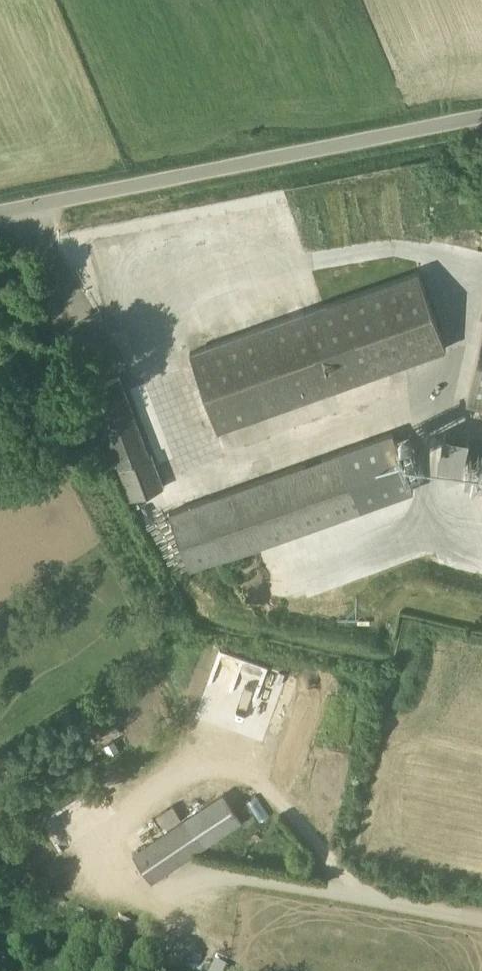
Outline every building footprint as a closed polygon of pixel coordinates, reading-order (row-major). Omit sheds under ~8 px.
[(419,270),(190,352),(218,429),(446,348),(419,270)] [(466,401),(481,405),(481,332),(466,401)] [(152,455),(149,456),(127,397),(126,397),(118,377),(91,388),(98,408),(97,408),(128,490),(130,499),(145,494),(164,487),(152,455)] [(400,451),(393,432),(169,512),(190,571),(381,502),(413,491),(400,451)] [(242,821),(224,793),(134,853),(152,881),(242,821)]
